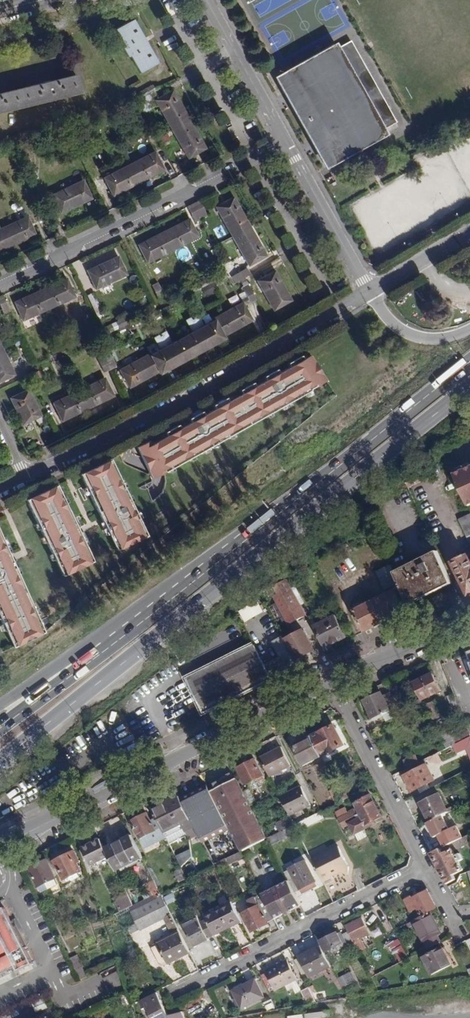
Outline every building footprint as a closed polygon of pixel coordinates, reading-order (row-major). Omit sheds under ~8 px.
[(157,62),(132,20),(114,30),(124,47),(122,48),(127,57),(129,55),(139,73),(157,62)] [(340,50),(337,46),(278,78),(281,83),(328,170),(388,136),(385,132),(399,124),(354,42),(340,50)] [(76,75),(58,79),(0,93),(0,113),(80,93),(76,75)] [(133,95),(143,89),(139,82),(129,88),(133,95)] [(156,91),(152,84),(143,89),(133,95),(137,102),(156,91)] [(171,129),(188,119),(172,91),(155,101),(171,129)] [(101,129),(109,125),(106,119),(98,123),(101,129)] [(188,119),(171,129),(188,158),(205,149),(188,119)] [(160,145),(156,137),(151,128),(140,134),(148,150),(160,145)] [(73,146),(66,132),(55,138),(62,151),(73,146)] [(166,132),(156,137),(160,145),(162,150),(173,144),(166,132)] [(31,158),(25,147),(18,150),(23,162),(31,158)] [(154,152),(129,165),(138,183),(163,170),(154,152)] [(138,183),(129,165),(104,178),(113,196),(138,183)] [(92,183),(100,179),(97,172),(88,175),(92,183)] [(91,199),(82,181),(52,195),(60,213),(91,199)] [(232,236),(249,226),(233,198),(215,207),(232,236)] [(193,204),(200,219),(206,216),(199,201),(193,204)] [(44,219),(37,203),(31,206),(38,222),(44,219)] [(200,219),(193,204),(186,207),(194,222),(200,219)] [(5,249),(35,235),(26,217),(0,229),(0,239),(5,249)] [(188,219),(163,232),(172,250),(197,237),(188,219)] [(266,256),(249,226),(232,236),(248,266),(266,256)] [(147,263),(172,250),(163,232),(138,245),(147,263)] [(125,275),(117,257),(87,271),(96,289),(125,275)] [(239,280),(244,278),(249,275),(244,267),(231,274),(239,280)] [(223,271),(225,277),(231,274),(228,268),(223,271)] [(212,283),(225,277),(223,271),(190,286),(194,293),(204,287),(212,283)] [(291,301),(274,272),(257,281),(273,310),(291,301)] [(252,273),(249,275),(244,278),(247,284),(256,280),(252,273)] [(40,291),(48,309),(74,297),(65,279),(40,291)] [(165,299),(158,283),(152,286),(159,302),(165,299)] [(216,290),(212,283),(204,287),(208,294),(216,290)] [(241,288),(248,303),(255,300),(248,285),(241,288)] [(194,293),(190,286),(183,289),(187,296),(194,293)] [(23,321),(48,309),(40,291),(14,302),(23,321)] [(103,313),(93,293),(87,296),(97,316),(103,313)] [(3,295),(0,296),(0,307),(3,314),(10,311),(3,295)] [(91,308),(85,295),(78,298),(84,312),(91,308)] [(129,314),(129,315),(131,318),(148,310),(147,307),(152,304),(146,295),(141,298),(145,306),(129,314)] [(174,302),(165,307),(169,314),(173,312),(178,310),(174,302)] [(213,319),(214,321),(222,336),(251,321),(242,303),(213,319)] [(169,314),(165,307),(162,308),(147,316),(151,323),(169,314)] [(191,317),(198,330),(204,326),(197,314),(191,317)] [(131,318),(129,315),(106,326),(109,333),(118,329),(120,334),(125,331),(135,326),(133,323),(131,318)] [(198,330),(191,317),(185,320),(192,332),(198,330)] [(9,332),(15,330),(16,329),(12,321),(5,324),(9,332)] [(198,330),(208,348),(224,339),(222,336),(214,321),(204,326),(198,330)] [(18,328),(21,335),(24,342),(32,338),(26,325),(18,328)] [(18,336),(15,330),(9,332),(8,333),(11,339),(18,336)] [(192,332),(182,338),(192,356),(208,348),(198,330),(192,332)] [(68,341),(70,344),(80,339),(84,337),(82,332),(72,336),(73,339),(68,341)] [(159,335),(165,347),(171,344),(164,332),(159,335)] [(165,347),(159,335),(154,337),(160,350),(165,347)] [(192,356),(182,338),(171,344),(165,347),(175,365),(192,356)] [(65,346),(68,353),(83,345),(80,339),(70,344),(65,346)] [(0,346),(0,381),(14,375),(0,346)] [(61,356),(68,353),(65,346),(59,349),(58,346),(50,349),(53,356),(55,359),(56,358),(61,356)] [(160,350),(149,356),(158,372),(160,374),(175,365),(165,347),(160,350)] [(108,351),(102,354),(109,370),(116,366),(108,351)] [(103,373),(109,370),(102,354),(95,357),(103,373)] [(158,372),(149,356),(149,354),(120,370),(129,387),(158,372)] [(136,447),(152,478),(326,381),(309,355),(302,359),(300,355),(286,363),(289,367),(278,373),(276,369),(262,377),(264,381),(253,387),(251,383),(237,391),(239,394),(229,400),(227,397),(213,405),(215,408),(205,414),(202,410),(188,418),(190,422),(179,428),(177,425),(164,432),(166,436),(151,444),(149,440),(136,447)] [(64,361),(61,356),(56,358),(58,364),(64,361)] [(42,384),(36,372),(27,376),(33,388),(42,384)] [(103,379),(79,391),(87,409),(112,396),(103,379)] [(10,392),(21,387),(18,381),(8,386),(10,392)] [(23,424),(40,415),(27,390),(10,399),(23,424)] [(62,421),(87,409),(79,391),(53,403),(62,421)] [(105,461),(78,475),(108,535),(109,535),(116,549),(141,537),(134,522),(135,522),(105,461)] [(453,474),(468,505),(469,504),(469,467),(453,474)] [(414,468),(404,476),(409,486),(420,481),(414,468)] [(56,485),(26,500),(55,561),(56,560),(63,575),(91,562),(84,547),(85,546),(56,485)] [(461,518),(459,519),(469,542),(469,513),(461,518)] [(370,519),(364,521),(368,528),(373,526),(370,519)] [(7,630),(9,630),(16,645),(44,631),(37,617),(39,616),(0,534),(0,615),(7,630)] [(446,557),(453,555),(450,546),(443,549),(446,557)] [(453,583),(438,551),(395,572),(410,604),(453,583)] [(469,553),(455,560),(469,589),(469,554),(469,553)] [(390,565),(377,572),(386,589),(399,582),(390,565)] [(297,585),(291,573),(286,575),(288,579),(292,587),(297,585)] [(292,587),(288,579),(271,589),(289,623),(306,614),(292,587)] [(406,611),(396,591),(356,611),(366,631),(406,611)] [(255,598),(237,609),(245,622),(263,611),(255,598)] [(347,637),(336,615),(313,627),(325,648),(347,637)] [(314,650),(303,630),(285,640),(292,652),(296,659),(299,658),(314,650)] [(281,657),(292,652),(285,640),(284,637),(274,642),(281,657)] [(204,713),(272,679),(265,666),(254,645),(188,678),(204,713)] [(287,672),(280,658),(265,666),(272,679),(287,672)] [(441,690),(433,673),(413,682),(422,700),(441,690)] [(383,695),(382,692),(364,700),(373,719),(383,715),(387,721),(394,718),(383,695)] [(386,694),(396,717),(400,715),(389,693),(386,694)] [(458,705),(454,693),(447,695),(452,707),(458,705)] [(442,719),(434,723),(436,728),(446,748),(455,744),(466,738),(469,736),(469,734),(469,731),(452,737),(442,719)] [(334,726),(311,737),(321,756),(343,745),(334,726)] [(132,741),(126,731),(119,734),(124,745),(132,741)] [(304,765),(321,756),(311,737),(294,746),(304,765)] [(291,766),(282,747),(260,758),(270,776),(291,766)] [(408,767),(418,762),(414,755),(404,760),(408,767)] [(418,762),(408,767),(406,768),(408,774),(405,775),(412,791),(418,788),(428,783),(434,780),(424,759),(418,762)] [(263,778),(255,760),(238,768),(245,784),(257,779),(258,780),(263,778)] [(221,786),(235,780),(231,772),(215,780),(216,783),(218,782),(221,786)] [(358,777),(364,790),(374,785),(368,772),(358,777)] [(210,792),(227,825),(240,850),(267,837),(237,778),(235,780),(221,786),(218,782),(216,783),(213,784),(216,789),(210,792)] [(420,793),(430,787),(428,783),(418,788),(420,793)] [(343,785),(337,788),(343,801),(349,798),(343,785)] [(378,792),(374,785),(364,790),(355,795),(359,802),(352,805),(355,811),(339,819),(343,827),(350,824),(355,834),(377,823),(375,819),(381,816),(371,795),(378,792)] [(227,825),(210,792),(207,786),(180,799),(198,835),(200,838),(227,825)] [(311,805),(302,787),(280,797),(289,815),(311,805)] [(337,804),(343,801),(337,788),(331,791),(337,804)] [(429,821),(442,815),(448,812),(439,793),(421,802),(429,821)] [(153,809),(157,817),(165,833),(182,824),(189,839),(198,835),(180,799),(179,796),(153,809)] [(321,812),(294,825),(298,832),(325,818),(321,812)] [(165,833),(157,817),(151,820),(147,814),(132,822),(144,845),(157,838),(159,841),(167,837),(165,833)] [(449,829),(442,815),(429,821),(427,822),(433,836),(449,829)] [(291,818),(276,824),(280,832),(294,825),(291,818)] [(341,832),(333,818),(326,821),(333,836),(341,832)] [(271,845),(298,832),(294,825),(280,832),(267,838),(271,845)] [(446,836),(449,843),(467,834),(464,828),(446,836)] [(467,834),(449,843),(452,848),(443,853),(440,848),(432,852),(447,883),(456,878),(454,874),(463,869),(459,861),(463,858),(461,852),(456,855),(453,849),(469,841),(469,833),(467,834)] [(105,848),(109,856),(116,870),(143,857),(132,835),(120,841),(110,846),(105,848)] [(109,856),(105,848),(100,838),(82,848),(90,866),(109,856)] [(349,867),(339,847),(312,860),(325,886),(334,881),(332,877),(339,873),(347,876),(349,867)] [(190,850),(177,853),(180,862),(192,859),(190,850)] [(81,862),(75,851),(72,852),(78,864),(81,862)] [(78,864),(72,852),(56,860),(65,879),(81,871),(78,864)] [(240,852),(225,857),(227,865),(242,860),(240,852)] [(61,889),(47,860),(31,868),(40,886),(44,884),(47,882),(48,885),(51,890),(53,889),(54,893),(61,889)] [(315,881),(306,862),(291,869),(300,889),(315,881)] [(300,889),(291,869),(284,872),(289,881),(294,892),(300,889)] [(148,885),(153,898),(163,893),(157,881),(148,885)] [(294,892),(289,881),(268,891),(281,916),(302,906),(294,892)] [(44,884),(40,886),(43,894),(51,890),(48,885),(47,882),(44,884)] [(427,888),(411,896),(412,898),(428,890),(427,888)] [(437,908),(428,890),(412,898),(411,896),(404,899),(411,912),(418,909),(421,916),(437,908)] [(281,916),(268,891),(262,894),(265,900),(275,919),(281,916)] [(134,905),(130,897),(115,905),(119,912),(134,905)] [(136,910),(145,927),(171,914),(163,897),(136,910)] [(259,904),(255,898),(248,902),(252,910),(244,914),(252,931),(275,920),(275,919),(265,900),(259,904)] [(205,915),(208,920),(215,934),(242,921),(232,901),(205,915)] [(4,906),(0,909),(0,974),(16,966),(18,970),(33,963),(4,906)] [(141,929),(145,927),(136,910),(133,912),(141,929)] [(441,934),(431,913),(414,921),(426,946),(439,940),(437,936),(441,934)] [(394,929),(388,917),(382,920),(388,932),(392,930),(394,929)] [(370,934),(362,918),(345,927),(356,949),(362,946),(359,939),(370,934)] [(208,937),(215,934),(208,920),(201,923),(200,920),(185,927),(194,946),(209,939),(208,937)] [(181,933),(154,946),(164,965),(191,953),(181,933)] [(341,937),(339,933),(320,941),(325,952),(334,947),(336,952),(352,944),(347,934),(341,937)] [(396,962),(407,958),(399,938),(388,943),(396,962)] [(163,966),(164,965),(154,946),(150,948),(156,961),(158,964),(160,965),(161,966),(163,966)] [(331,966),(321,946),(301,956),(311,976),(331,966)] [(450,965),(442,948),(423,957),(432,974),(450,965)] [(87,977),(77,956),(70,960),(80,980),(87,977)] [(295,979),(287,961),(267,971),(276,989),(285,984),(295,979)] [(354,979),(351,973),(337,979),(341,986),(354,979)] [(302,991),(295,979),(285,984),(288,991),(293,988),(296,993),(302,991)] [(263,997),(254,980),(234,990),(242,1008),(263,997)] [(315,1001),(308,988),(302,991),(308,1004),(315,1001)] [(156,992),(139,1000),(144,1009),(147,1007),(152,1017),(166,1017),(168,1017),(156,992)] [(120,996),(123,1005),(130,1002),(127,994),(120,996)] [(350,1013),(349,1004),(334,1006),(336,1015),(350,1013)]
